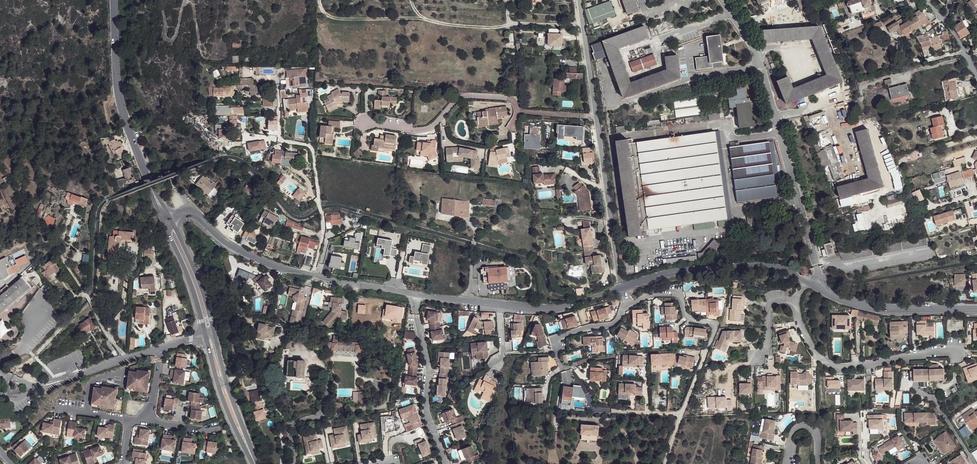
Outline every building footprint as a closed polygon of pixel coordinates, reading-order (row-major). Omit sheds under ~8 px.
[(625,16),(636,13),(632,0),(620,0),(625,16)] [(800,10),(801,9),(808,6),(805,0),(789,0),(790,3),(796,1),(800,10)] [(852,15),(854,15),(860,13),(863,12),(864,13),(865,14),(866,15),(868,14),(871,13),(869,7),(870,6),(868,0),(853,0),(847,2),(852,15)] [(968,3),(974,13),(976,11),(976,1),(975,1),(975,0),(973,0),(968,3)] [(590,24),(616,16),(611,1),(585,10),(590,24)] [(808,6),(801,9),(806,20),(813,18),(808,6)] [(863,12),(860,13),(863,20),(877,16),(874,6),(869,7),(871,13),(868,14),(866,15),(865,14),(864,13),(863,12)] [(923,13),(922,14),(917,17),(923,25),(925,24),(929,21),(923,13)] [(261,14),(257,16),(262,23),(266,21),(261,14)] [(908,22),(913,31),(923,25),(917,17),(913,19),(908,22)] [(904,18),(898,22),(900,26),(907,23),(904,18)] [(827,22),(822,24),(836,57),(841,56),(827,22)] [(881,22),(874,25),(876,30),(883,27),(881,22)] [(898,22),(888,28),(891,33),(897,30),(901,37),(905,35),(913,31),(908,22),(907,23),(900,26),(898,22)] [(961,39),(970,34),(967,29),(963,22),(954,27),(961,39)] [(644,27),(591,46),(593,53),(592,53),(595,61),(608,56),(623,97),(679,78),(676,57),(666,58),(668,71),(629,84),(616,48),(647,37),(644,27)] [(785,104),(841,81),(820,29),(765,33),(765,45),(812,42),(825,75),(792,88),(787,77),(776,81),(785,104)] [(549,33),(548,45),(558,46),(562,46),(562,34),(549,33)] [(722,62),(724,62),(720,35),(706,37),(709,56),(698,58),(700,70),(713,68),(712,64),(722,62)] [(920,44),(923,43),(930,41),(930,38),(929,39),(925,40),(923,36),(923,35),(917,38),(920,44)] [(936,39),(930,41),(931,43),(932,48),(933,51),(942,48),(939,39),(936,39)] [(657,64),(653,54),(629,63),(633,72),(657,64)] [(305,69),(286,70),(287,78),(290,78),(291,86),(299,85),(299,87),(306,87),(305,81),(306,81),(305,69)] [(570,83),(570,78),(583,79),(583,73),(577,73),(570,73),(566,73),(566,77),(563,77),(563,79),(553,78),(552,95),(561,95),(561,91),(564,91),(564,85),(564,83),(570,83)] [(887,89),(890,99),(907,95),(904,84),(887,89)] [(222,85),(214,85),(214,95),(222,96),(222,85)] [(222,85),(222,96),(233,96),(233,85),(222,85)] [(949,88),(950,96),(958,94),(956,86),(949,88)] [(727,98),(728,109),(735,108),(738,129),(750,127),(751,129),(752,128),(748,99),(745,99),(744,87),(735,89),(736,96),(727,98)] [(302,95),(307,95),(306,91),(302,91),(302,88),(299,88),(299,91),(300,92),(300,94),(296,94),(296,96),(301,95),(302,95)] [(349,101),(350,92),(343,92),(343,93),(341,93),(339,89),(332,92),(333,93),(328,96),(329,98),(330,100),(325,103),(326,105),(328,109),(337,104),(334,100),(338,100),(349,101)] [(397,97),(387,96),(387,90),(379,90),(379,94),(383,95),(382,100),(375,99),(374,105),(382,106),(382,104),(390,105),(390,103),(396,104),(397,97)] [(296,97),(288,97),(288,107),(297,107),(302,107),(302,109),(307,109),(306,100),(302,101),(301,101),(301,95),(296,96),(296,97)] [(674,107),(699,104),(698,97),(673,100),(674,107)] [(229,107),(229,106),(217,105),(217,110),(220,110),(220,114),(228,114),(228,115),(239,115),(244,115),(244,109),(242,108),(229,107)] [(506,106),(489,108),(489,110),(485,111),(477,112),(479,127),(489,126),(488,125),(498,123),(498,120),(497,117),(503,116),(508,116),(506,106)] [(675,116),(700,114),(699,107),(674,109),(675,116)] [(848,113),(846,108),(837,111),(836,109),(835,110),(838,119),(836,120),(836,121),(843,119),(843,121),(848,120),(846,114),(848,113)] [(945,124),(943,116),(932,118),(934,127),(931,127),(933,139),(944,136),(942,125),(943,124),(945,124)] [(794,127),(803,125),(801,117),(792,120),(794,127)] [(269,129),(278,129),(278,119),(273,119),(273,120),(269,120),(269,129)] [(237,120),(230,120),(230,128),(235,127),(235,131),(241,131),(240,124),(237,124),(237,120)] [(340,122),(329,121),(328,126),(322,125),(321,137),(325,137),(325,139),(333,140),(334,133),(332,133),(332,126),(334,126),(340,127),(340,122)] [(580,126),(558,124),(557,132),(563,132),(563,134),(576,135),(576,139),(583,139),(583,129),(580,128),(580,126)] [(222,125),(215,125),(215,134),(219,134),(219,137),(227,137),(227,129),(227,126),(223,127),(222,127),(222,125)] [(541,126),(530,126),(530,135),(525,134),(524,149),(540,149),(541,126)] [(817,138),(813,127),(809,129),(813,140),(817,138)] [(840,199),(884,187),(868,129),(856,132),(869,179),(837,187),(840,199)] [(728,218),(730,218),(718,131),(632,143),(644,230),(649,230),(692,223),(713,221),(717,220),(728,218)] [(395,149),(397,136),(386,134),(386,136),(385,139),(380,139),(375,138),(373,145),(372,145),(371,150),(384,152),(384,148),(395,149)] [(627,237),(645,234),(644,230),(632,143),(631,139),(614,141),(614,145),(626,233),(627,237)] [(435,151),(437,141),(432,140),(432,141),(431,143),(427,142),(418,141),(417,150),(422,151),(428,151),(428,156),(430,160),(434,158),(431,153),(435,151)] [(735,201),(781,195),(773,140),(728,147),(735,201)] [(262,141),(249,144),(250,152),(263,150),(262,141)] [(112,143),(115,150),(116,154),(118,158),(124,155),(121,148),(118,149),(116,143),(115,142),(112,143)] [(360,146),(354,152),(358,157),(364,152),(360,146)] [(453,147),(446,147),(447,161),(463,161),(464,156),(471,158),(472,167),(480,167),(480,158),(477,157),(479,151),(460,147),(460,151),(458,157),(454,157),(453,151),(453,147)] [(511,152),(509,147),(497,150),(497,152),(493,151),(491,151),(489,162),(498,163),(499,159),(508,157),(507,153),(511,152)] [(821,151),(821,148),(816,150),(824,169),(828,167),(831,166),(836,180),(843,177),(831,147),(821,151)] [(590,148),(582,149),(583,155),(584,162),(586,163),(594,163),(593,153),(590,153),(590,148)] [(286,152),(285,159),(298,161),(298,156),(306,157),(306,151),(303,151),(303,149),(299,149),(299,152),(298,151),(298,153),(286,152)] [(284,151),(277,151),(276,155),(274,155),(274,163),(282,163),(283,157),(284,157),(284,151)] [(583,155),(581,155),(582,167),(587,166),(590,166),(590,165),(594,164),(594,163),(586,163),(584,162),(583,155)] [(828,167),(824,169),(827,179),(832,177),(828,167)] [(127,183),(127,184),(135,181),(134,176),(131,177),(129,168),(124,170),(125,178),(127,183)] [(964,178),(974,175),(972,168),(962,171),(964,178)] [(949,182),(963,179),(961,171),(948,176),(949,182)] [(540,174),(533,174),(534,183),(544,182),(544,181),(549,181),(550,184),(555,184),(554,174),(543,175),(540,176),(540,174)] [(196,184),(208,194),(214,187),(216,185),(212,182),(210,184),(207,180),(205,178),(202,176),(196,184)] [(117,179),(119,187),(121,187),(124,186),(124,184),(127,183),(125,178),(117,179)] [(249,184),(256,192),(258,191),(249,181),(247,183),(248,184),(249,184)] [(579,182),(573,187),(576,191),(580,196),(581,195),(582,201),(579,201),(580,211),(591,210),(590,199),(589,199),(589,196),(589,192),(584,185),(582,186),(579,182)] [(253,195),(254,195),(256,192),(249,184),(248,184),(245,187),(246,187),(253,195)] [(208,194),(212,198),(218,191),(214,187),(208,194)] [(250,197),(253,195),(246,187),(243,190),(250,197)] [(305,193),(298,188),(292,197),(299,202),(305,193)] [(74,200),(80,202),(79,204),(86,207),(88,200),(71,195),(72,194),(64,191),(63,195),(65,196),(66,199),(67,200),(70,199),(74,200)] [(905,195),(907,203),(914,201),(911,193),(905,195)] [(907,203),(905,195),(899,197),(899,198),(901,204),(907,203)] [(449,199),(443,198),(442,202),(442,208),(441,214),(448,215),(449,199)] [(891,205),(887,206),(888,208),(901,204),(899,198),(890,201),(891,205)] [(462,217),(463,200),(451,199),(449,199),(448,215),(462,217)] [(942,223),(955,218),(953,210),(939,214),(942,223)] [(278,219),(265,211),(260,219),(272,227),(275,223),(278,219)] [(339,211),(327,213),(327,215),(326,215),(327,221),(331,220),(331,222),(332,225),(343,223),(342,219),(341,219),(339,211)] [(885,218),(887,224),(908,218),(906,212),(885,218)] [(225,223),(237,232),(245,222),(233,213),(225,223)] [(858,219),(862,231),(876,227),(875,225),(876,225),(875,222),(874,222),(874,221),(866,224),(865,220),(867,220),(866,217),(864,217),(863,217),(863,214),(860,215),(860,218),(858,219)] [(936,224),(942,223),(939,214),(934,216),(936,224)] [(272,227),(260,219),(259,220),(272,228),(275,230),(278,225),(275,223),(272,227)] [(299,229),(300,225),(287,220),(285,224),(293,227),(299,229)] [(713,225),(713,221),(692,223),(693,230),(712,227),(713,225)] [(127,232),(125,232),(124,239),(133,240),(134,233),(135,226),(127,226),(127,232)] [(583,228),(580,229),(585,264),(590,264),(593,263),(595,273),(602,272),(600,258),(598,258),(597,255),(592,256),(591,250),(593,250),(591,236),(589,236),(589,235),(590,234),(590,227),(583,228)] [(246,229),(244,234),(248,236),(257,240),(259,237),(250,232),(246,229)] [(117,248),(118,241),(119,241),(120,240),(121,239),(124,239),(125,232),(119,231),(119,236),(118,236),(116,236),(114,236),(113,248),(117,248)] [(294,232),(293,237),(297,238),(295,242),(299,243),(298,249),(306,251),(308,246),(314,248),(315,245),(318,246),(320,242),(310,239),(301,236),(302,235),(298,234),(298,233),(294,232)] [(358,249),(361,233),(357,232),(355,233),(354,237),(349,237),(349,240),(348,245),(356,247),(355,249),(358,249)] [(107,254),(106,258),(107,258),(116,259),(117,248),(113,248),(114,236),(113,236),(110,236),(107,254)] [(247,239),(243,236),(238,243),(243,245),(247,239)] [(259,237),(257,240),(260,242),(258,245),(265,248),(267,244),(261,240),(262,238),(259,237)] [(391,248),(392,240),(377,238),(376,244),(381,245),(384,245),(384,249),(383,255),(384,256),(385,255),(395,257),(397,249),(391,248)] [(714,239),(705,249),(702,252),(698,253),(699,261),(707,259),(711,254),(719,244),(714,239)] [(348,245),(349,240),(344,240),(343,246),(355,249),(356,247),(348,245)] [(428,262),(431,242),(423,241),(422,250),(419,249),(419,251),(415,250),(414,254),(410,253),(409,260),(413,261),(414,261),(414,259),(428,262)] [(829,256),(836,254),(833,242),(826,245),(827,250),(828,254),(829,256)] [(4,278),(19,266),(17,262),(15,258),(27,252),(24,247),(0,259),(0,279),(4,278)] [(145,257),(153,257),(153,247),(145,247),(145,257)] [(29,256),(27,252),(15,258),(17,262),(29,256)] [(341,261),(342,257),(332,255),(331,262),(329,262),(328,266),(333,267),(333,264),(341,265),(341,261)] [(44,270),(47,275),(54,271),(55,273),(58,271),(54,264),(55,263),(56,263),(52,256),(51,257),(52,259),(44,264),(47,268),(44,270)] [(305,263),(303,268),(311,271),(313,265),(305,263)] [(802,275),(808,273),(804,264),(798,267),(802,275)] [(506,267),(480,269),(480,273),(482,273),(483,282),(488,282),(507,280),(506,267)] [(47,275),(44,270),(41,272),(46,281),(49,279),(47,275)] [(259,273),(251,278),(254,282),(256,280),(263,290),(271,285),(266,278),(265,276),(264,275),(261,276),(259,273)] [(7,285),(0,290),(0,312),(31,286),(22,275),(20,277),(20,278),(16,282),(15,281),(8,286),(7,285)] [(146,288),(146,291),(153,290),(151,275),(137,276),(138,288),(146,288)] [(949,279),(952,287),(965,286),(964,278),(949,279)] [(507,280),(488,282),(489,290),(508,288),(507,280)] [(300,288),(289,286),(287,293),(292,295),(292,297),(294,301),(296,301),(294,309),(297,309),(296,316),(290,315),(289,320),(295,322),(300,318),(305,297),(303,294),(301,294),(299,290),(300,288)] [(322,319),(327,323),(328,324),(334,318),(336,316),(341,316),(346,316),(347,308),(340,308),(340,305),(339,305),(339,301),(341,301),(342,301),(342,295),(330,294),(330,300),(333,300),(332,305),(332,308),(322,319)] [(61,295),(54,298),(56,303),(63,299),(61,295)] [(729,296),(729,298),(739,298),(739,309),(741,309),(741,296),(729,296)] [(699,309),(703,309),(703,308),(703,298),(692,299),(692,310),(699,309)] [(739,298),(729,298),(729,310),(727,310),(728,322),(737,322),(737,310),(739,309),(739,298)] [(707,311),(707,313),(711,313),(711,311),(714,311),(719,311),(719,299),(714,299),(714,302),(710,302),(710,305),(707,305),(707,308),(707,311)] [(141,317),(141,320),(147,320),(148,310),(148,306),(145,306),(146,302),(141,302),(141,305),(134,305),(134,317),(137,317),(141,317)] [(666,319),(677,318),(677,313),(675,313),(675,310),(674,302),(665,302),(665,306),(665,314),(666,314),(666,319)] [(591,311),(593,319),(599,318),(601,317),(602,318),(608,316),(607,313),(612,312),(610,305),(591,311)] [(169,308),(165,310),(166,313),(166,314),(167,317),(166,317),(167,321),(166,322),(170,334),(178,331),(169,308)] [(632,309),(633,322),(638,322),(643,322),(643,324),(643,327),(650,327),(649,315),(643,315),(643,313),(643,309),(632,309)] [(149,322),(149,310),(148,310),(147,320),(141,320),(141,317),(137,317),(136,321),(149,322)] [(438,311),(427,310),(426,318),(428,319),(430,319),(430,322),(429,322),(430,326),(439,325),(438,312),(438,311)] [(878,317),(857,311),(855,318),(862,319),(862,320),(870,322),(876,324),(878,317)] [(560,320),(563,329),(578,325),(574,315),(560,320)] [(848,315),(832,315),(832,320),(830,320),(830,324),(835,324),(835,328),(848,328),(848,315)] [(474,316),(469,326),(475,328),(475,327),(479,329),(479,328),(480,326),(482,327),(484,326),(484,328),(484,330),(493,329),(492,321),(482,322),(479,320),(480,319),(474,316)] [(89,319),(80,324),(83,331),(84,333),(94,327),(89,319)] [(511,331),(511,338),(521,337),(520,331),(522,330),(521,327),(523,326),(525,326),(524,320),(514,319),(515,324),(514,324),(513,324),(513,331),(512,331),(511,331)] [(10,330),(4,320),(0,322),(0,337),(10,330)] [(906,320),(888,321),(888,336),(897,336),(897,334),(902,333),(902,331),(906,331),(906,320)] [(924,320),(915,321),(915,334),(919,334),(919,332),(925,332),(925,335),(933,335),(932,326),(924,327),(924,320)] [(267,324),(259,322),(257,330),(258,330),(256,337),(270,340),(273,326),(266,325),(267,324)] [(536,340),(538,346),(546,344),(539,323),(535,323),(532,331),(536,333),(537,336),(538,339),(536,340)] [(439,329),(439,325),(430,326),(432,339),(443,337),(442,328),(439,329)] [(660,327),(660,337),(663,337),(672,336),(672,339),(673,341),(678,342),(677,333),(672,333),(672,331),(672,326),(660,327)] [(685,328),(685,336),(688,336),(688,333),(694,334),(705,335),(706,328),(687,326),(685,328)] [(622,327),(617,335),(628,341),(629,339),(634,342),(636,338),(639,334),(632,330),(631,332),(629,331),(622,327)] [(407,330),(406,337),(417,339),(415,331),(407,330)] [(787,330),(777,334),(780,340),(781,343),(783,343),(782,346),(779,346),(778,351),(784,353),(785,347),(789,348),(793,349),(794,344),(795,343),(788,341),(787,338),(789,337),(787,330)] [(740,332),(722,332),(717,346),(724,349),(727,341),(732,341),(732,343),(740,342),(740,332)] [(584,336),(584,345),(592,344),(593,344),(593,342),(598,341),(598,345),(596,345),(597,351),(604,350),(603,338),(600,338),(600,336),(597,336),(597,335),(584,336)] [(338,336),(333,336),(332,342),(328,342),(328,347),(332,348),(332,349),(361,352),(361,351),(365,351),(365,345),(361,345),(361,343),(338,340),(338,339),(338,336)] [(726,349),(728,343),(732,343),(732,341),(727,341),(724,349),(726,349)] [(477,342),(470,343),(471,359),(472,359),(486,358),(487,355),(487,351),(486,342),(477,342)] [(407,353),(406,353),(409,366),(409,370),(416,371),(417,363),(413,347),(407,348),(407,353)] [(449,351),(438,351),(438,357),(440,357),(439,372),(446,373),(448,373),(449,351)] [(672,363),(675,355),(675,354),(675,352),(660,353),(660,356),(668,355),(668,361),(666,361),(666,363),(666,366),(672,365),(672,364),(672,363)] [(176,361),(175,366),(186,368),(187,359),(186,359),(186,355),(177,353),(177,357),(179,358),(178,361),(176,361)] [(660,356),(660,353),(650,354),(651,362),(661,361),(661,363),(666,363),(666,361),(668,361),(668,355),(660,356)] [(686,354),(686,356),(682,355),(679,354),(678,356),(675,355),(672,363),(677,364),(677,362),(680,363),(685,363),(684,365),(692,366),(694,356),(686,354)] [(622,355),(622,366),(629,366),(629,364),(634,364),(638,364),(638,366),(642,367),(643,356),(622,355)] [(533,369),(534,375),(544,374),(546,373),(545,366),(547,366),(546,361),(548,360),(548,356),(537,357),(538,361),(533,361),(533,369)] [(304,360),(287,359),(287,376),(303,377),(304,360)] [(929,368),(930,380),(944,380),(944,368),(938,368),(938,363),(931,364),(932,365),(929,366),(930,368),(929,368)] [(130,367),(126,390),(134,391),(135,390),(139,391),(139,390),(145,391),(145,386),(148,386),(149,377),(147,377),(147,371),(137,370),(138,364),(130,367)] [(975,369),(974,366),(970,368),(971,369),(969,370),(968,369),(962,372),(968,385),(974,382),(972,379),(976,377),(976,368),(975,369)] [(603,368),(591,367),(590,380),(601,382),(601,377),(607,378),(607,374),(603,373),(603,370),(603,368)] [(914,380),(922,380),(921,368),(910,369),(910,373),(914,373),(914,380)] [(922,380),(930,380),(929,368),(921,368),(922,380)] [(186,372),(171,369),(169,378),(173,378),(172,384),(183,385),(186,372)] [(416,371),(409,370),(408,375),(405,375),(404,383),(416,384),(417,376),(415,376),(416,371)] [(796,371),(790,371),(790,384),(798,384),(798,385),(807,384),(808,384),(813,378),(805,371),(802,373),(797,373),(796,371)] [(891,371),(883,371),(883,378),(883,379),(881,379),(881,378),(874,378),(874,386),(883,386),(883,389),(891,389),(891,371)] [(446,373),(439,372),(438,384),(438,389),(437,389),(436,395),(445,395),(446,373)] [(780,375),(763,375),(763,381),(757,381),(757,393),(762,393),(762,389),(780,389),(780,375)] [(832,377),(824,377),(825,381),(827,381),(827,388),(839,388),(839,380),(833,380),(832,377)] [(479,378),(475,387),(483,392),(482,394),(490,398),(493,392),(491,392),(492,389),(494,386),(496,386),(498,382),(491,379),(489,383),(479,378)] [(751,379),(747,379),(747,384),(747,386),(744,386),(744,384),(739,384),(739,393),(751,393),(751,379)] [(846,380),(846,391),(863,391),(863,380),(854,380),(851,380),(846,380)] [(617,384),(616,395),(623,395),(623,393),(628,393),(633,393),(633,396),(644,396),(644,388),(637,388),(637,385),(617,384)] [(94,385),(91,405),(99,407),(99,406),(107,407),(107,406),(112,407),(113,403),(115,403),(117,394),(114,393),(115,388),(102,386),(94,385)] [(561,403),(567,405),(568,399),(571,400),(572,387),(563,386),(562,396),(561,403)] [(527,397),(527,403),(542,402),(542,387),(528,388),(528,393),(529,392),(529,397),(527,397)] [(258,391),(249,393),(251,402),(256,420),(266,417),(258,391)] [(200,394),(190,392),(188,401),(191,402),(191,406),(199,407),(200,403),(199,403),(200,394)] [(177,408),(178,399),(175,399),(175,400),(165,398),(164,409),(173,410),(173,407),(177,408)] [(411,429),(420,426),(412,404),(397,410),(400,418),(406,416),(411,429)] [(199,407),(191,406),(190,409),(192,409),(190,419),(201,420),(202,411),(199,411),(199,407)] [(453,408),(442,412),(446,422),(451,420),(453,424),(459,421),(457,416),(456,417),(453,408)] [(962,415),(970,427),(976,422),(976,410),(974,413),(972,414),(969,410),(962,415)] [(904,413),(904,423),(914,422),(914,419),(919,418),(919,422),(926,422),(926,424),(935,424),(935,417),(932,412),(904,413)] [(842,414),(835,415),(835,426),(839,426),(839,431),(852,431),(852,434),(857,434),(856,422),(851,422),(851,420),(842,421),(842,414)] [(866,421),(869,421),(869,425),(869,430),(882,429),(881,415),(866,416),(866,421)] [(0,419),(0,428),(5,428),(11,427),(10,419),(0,419)] [(59,435),(61,420),(54,419),(53,422),(53,424),(50,424),(43,423),(42,431),(52,433),(52,434),(59,435)] [(762,432),(761,439),(773,442),(775,434),(772,434),(775,421),(766,419),(763,433),(762,432)] [(77,422),(69,421),(67,436),(74,437),(74,436),(84,438),(85,429),(78,428),(76,428),(76,424),(77,422)] [(373,421),(360,424),(361,427),(362,430),(361,430),(362,433),(357,434),(359,442),(363,441),(363,438),(371,436),(371,437),(376,436),(373,421)] [(453,424),(450,425),(451,429),(452,428),(457,439),(466,435),(460,421),(459,421),(453,424)] [(99,427),(97,436),(113,438),(115,425),(106,423),(105,428),(99,427)] [(599,425),(581,423),(580,434),(581,434),(597,435),(598,435),(599,425)] [(346,425),(333,428),(334,432),(335,432),(335,433),(334,433),(329,435),(331,447),(337,446),(336,443),(345,442),(344,435),(348,435),(346,425)] [(135,435),(133,444),(147,446),(149,430),(140,429),(140,433),(139,435),(137,435),(135,435)] [(942,449),(945,447),(948,452),(953,449),(953,448),(956,445),(947,431),(935,439),(942,449)] [(316,433),(303,436),(306,453),(311,452),(311,450),(319,448),(318,448),(323,447),(321,439),(317,440),(316,440),(315,437),(317,437),(316,433)] [(172,436),(163,435),(161,450),(175,452),(176,441),(171,440),(172,436)] [(884,446),(878,449),(881,454),(887,451),(887,452),(896,447),(898,451),(905,447),(898,437),(893,440),(892,441),(891,441),(883,445),(884,446)] [(192,439),(184,438),(181,453),(195,455),(197,444),(192,443),(192,439)] [(422,438),(415,440),(416,444),(419,443),(423,456),(431,453),(427,440),(423,441),(422,438)] [(18,441),(12,447),(21,457),(28,449),(22,443),(21,444),(18,441)] [(217,443),(204,441),(203,450),(206,450),(206,452),(215,454),(217,443)] [(470,445),(462,448),(466,458),(468,462),(475,459),(474,455),(470,445)] [(87,463),(92,463),(95,463),(94,460),(93,458),(96,457),(103,455),(100,446),(91,449),(90,449),(83,451),(87,463)] [(755,449),(752,463),(756,463),(763,463),(764,457),(763,457),(763,454),(764,450),(765,451),(766,447),(757,446),(757,449),(755,449)] [(881,459),(879,450),(872,452),(874,461),(881,459)] [(146,453),(136,452),(132,451),(131,461),(133,461),(135,461),(135,463),(144,463),(146,453)] [(76,453),(69,456),(60,460),(61,463),(79,463),(76,453)] [(953,463),(966,463),(960,455),(951,461),(953,463)]
